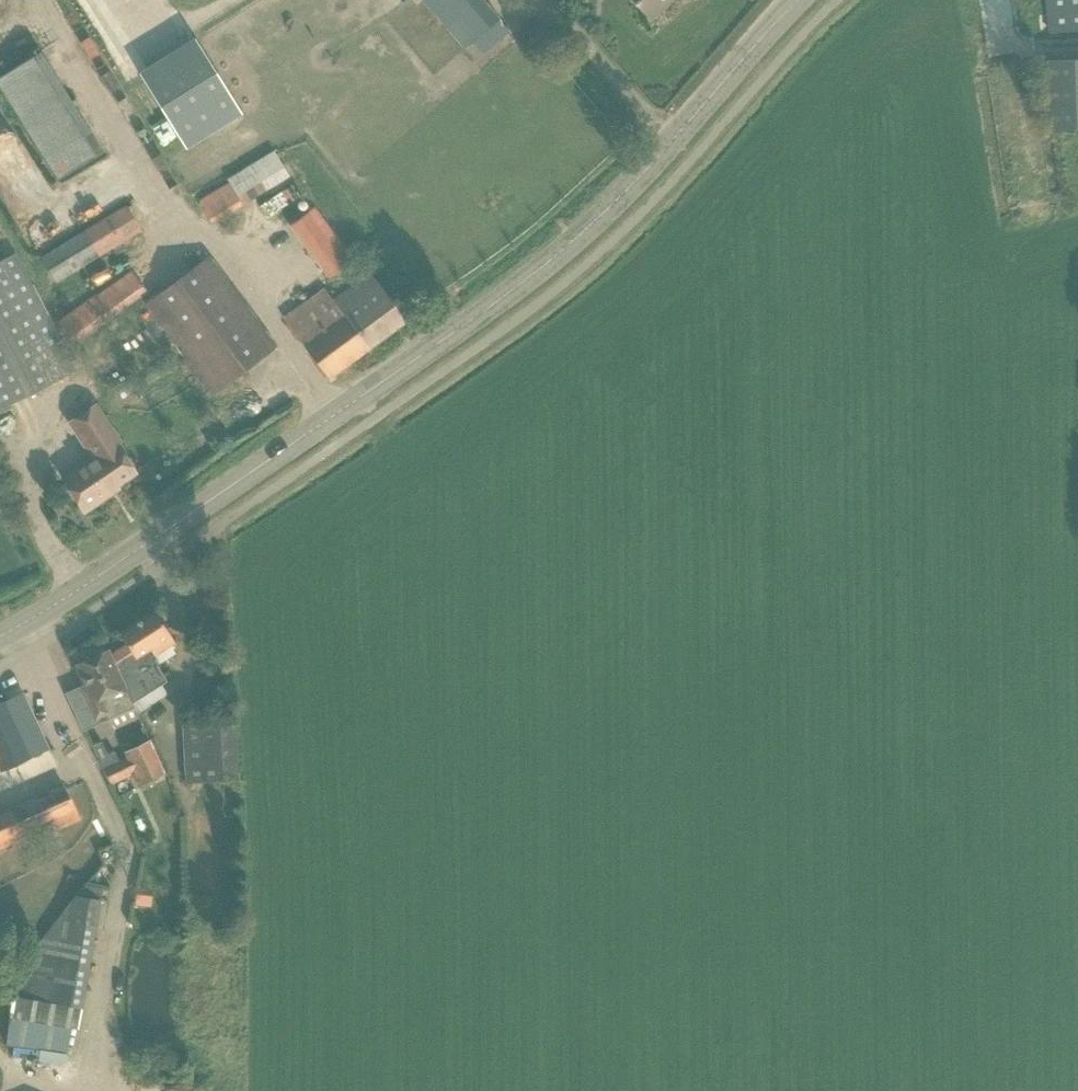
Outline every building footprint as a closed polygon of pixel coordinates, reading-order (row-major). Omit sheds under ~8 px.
[(464,48),(498,19),(481,0),(423,0),(464,48)] [(649,18),(669,0),(633,0),(649,18)] [(1017,24),(1018,0),(985,0),(985,23),(1017,24)] [(1051,33),(1077,30),(1077,0),(1047,0),(1051,33)] [(188,143),(241,111),(196,37),(143,70),(188,143)] [(0,78),(0,90),(58,181),(103,152),(40,52),(0,78)] [(1049,60),(1051,130),(1077,129),(1077,59),(1049,60)] [(228,183),(197,201),(211,224),(289,177),(273,151),(227,180),(228,183)] [(126,206),(40,257),(55,282),(141,231),(126,206)] [(314,207),(288,226),(329,279),(353,260),(314,207)] [(276,347),(211,253),(144,302),(212,394),(276,347)] [(76,371),(15,254),(0,262),(0,410),(76,371)] [(354,285),(367,275),(360,265),(346,275),(354,285)] [(146,291),(131,270),(57,322),(72,343),(146,291)] [(323,289),(283,319),(327,379),(403,322),(369,274),(367,275),(354,285),(333,301),(323,289)] [(122,443),(96,403),(66,423),(90,459),(61,479),(84,513),(107,497),(105,494),(135,474),(117,446),(122,443)] [(155,612),(120,634),(126,644),(155,688),(167,682),(152,658),(175,643),(155,612)] [(107,652),(76,666),(90,695),(85,697),(95,719),(107,713),(109,718),(133,708),(148,741),(150,741),(150,742),(162,699),(155,688),(126,644),(109,656),(107,652)] [(0,767),(2,770),(47,750),(21,694),(0,704),(0,766),(0,767)] [(234,718),(182,721),(185,766),(220,763),(221,781),(238,780),(234,718)] [(148,741),(125,752),(126,755),(134,772),(141,786),(165,774),(150,742),(150,741),(148,741)] [(101,742),(91,746),(109,784),(127,776),(120,761),(119,762),(114,752),(107,755),(101,742)] [(65,788),(11,812),(25,842),(79,818),(65,788)] [(118,812),(89,831),(100,847),(129,829),(118,812)] [(138,890),(136,902),(152,905),(154,893),(138,890)] [(23,963),(19,997),(82,1008),(96,926),(57,920),(23,963)]
